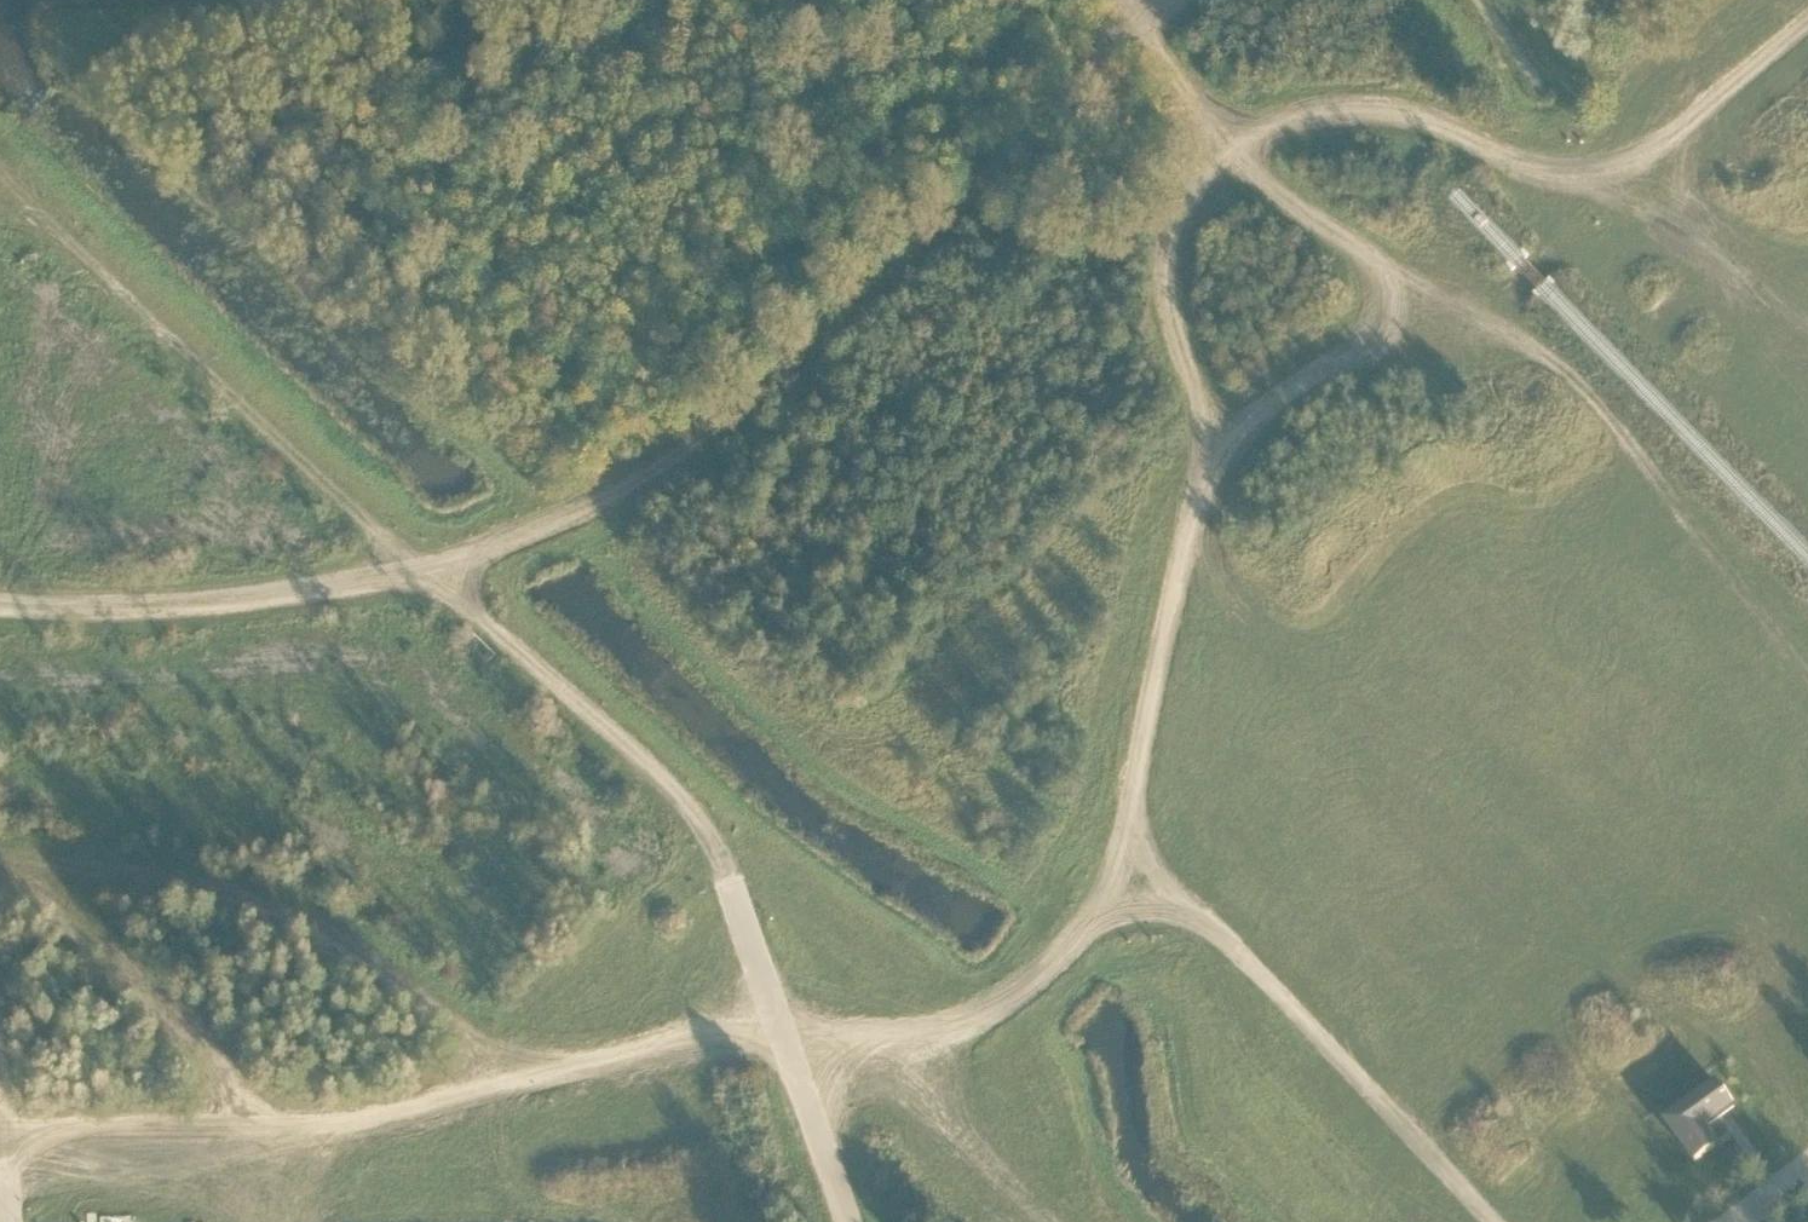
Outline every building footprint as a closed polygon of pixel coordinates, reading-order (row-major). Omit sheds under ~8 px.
[(1734,1106),(1716,1080),(1661,1119),(1692,1164),(1719,1145),(1706,1126),(1734,1106)]
